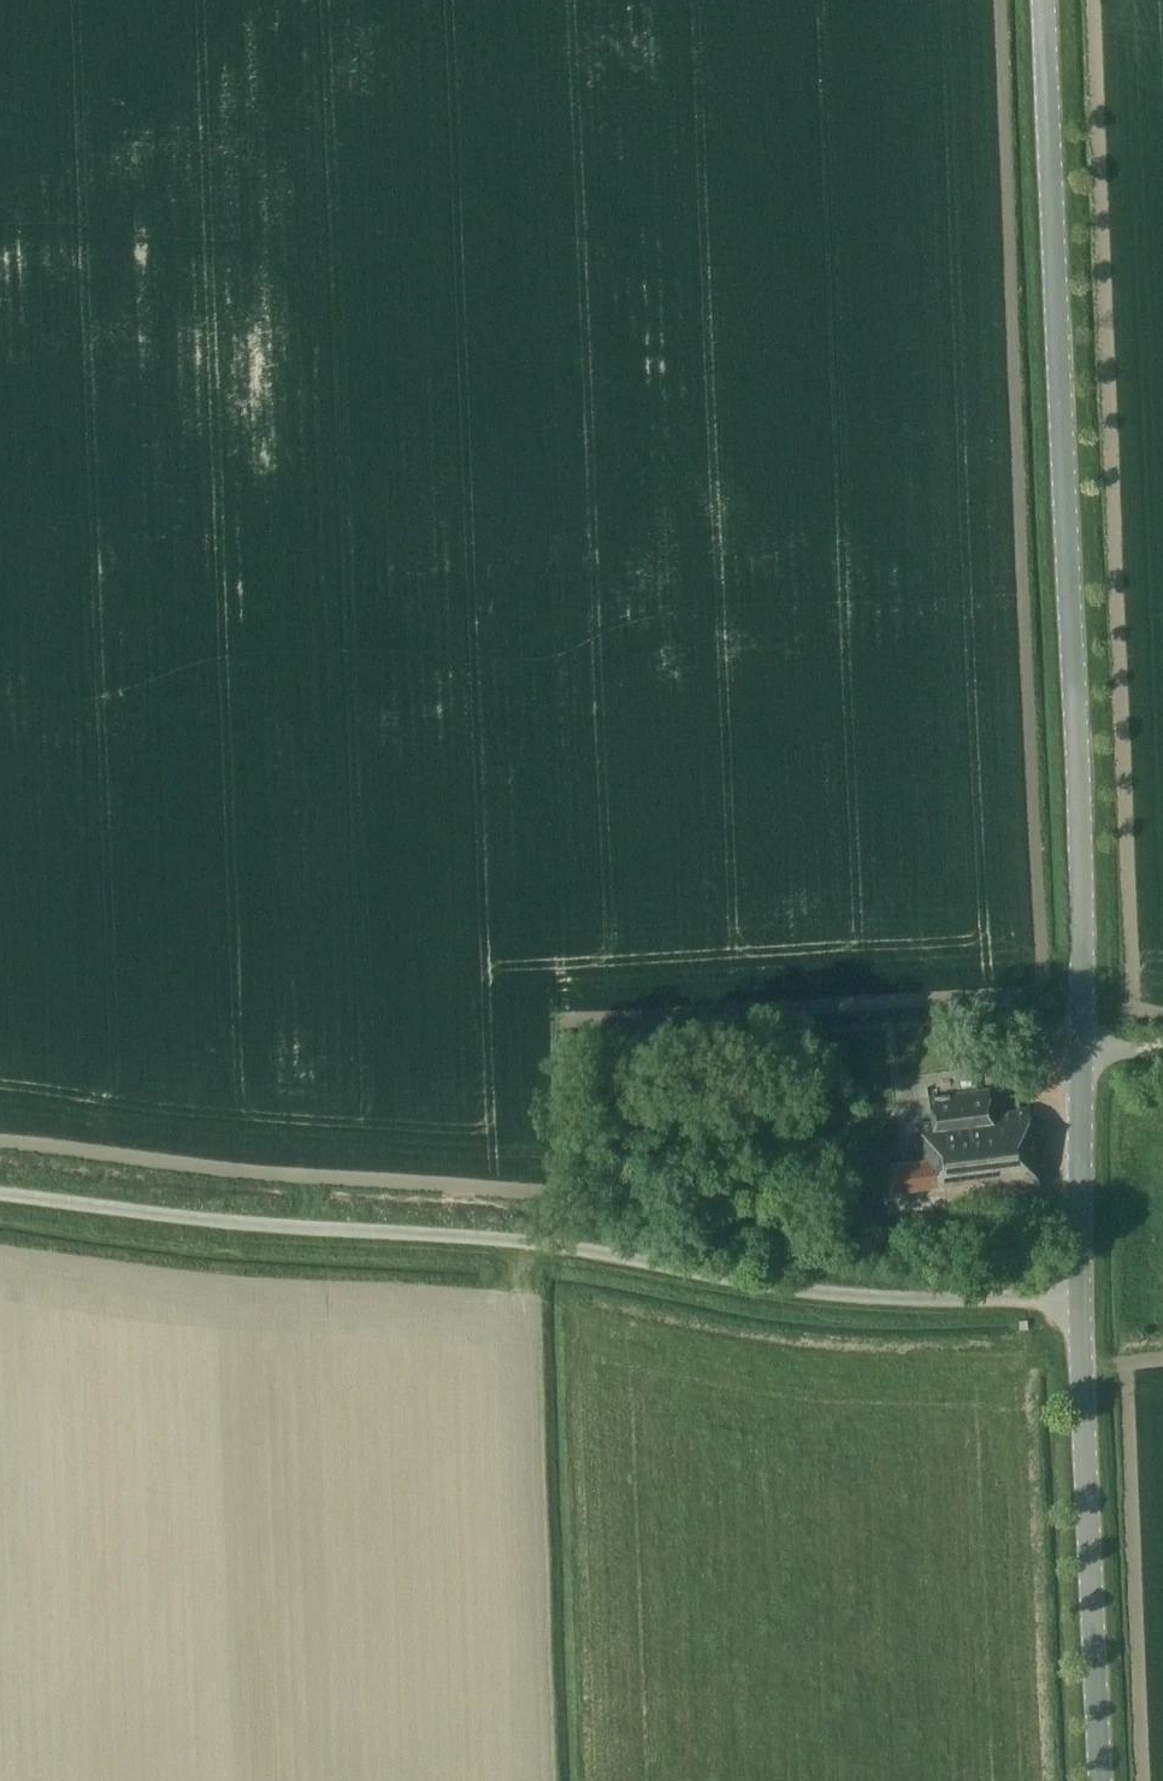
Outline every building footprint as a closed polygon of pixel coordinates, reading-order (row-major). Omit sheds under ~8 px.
[(947,1197),(1040,1187),(1032,1110),(1022,1111),(1022,1113),(996,1115),(993,1090),(932,1096),(935,1122),(919,1123),(923,1158),(890,1162),(893,1191),(946,1185),(947,1197)]
